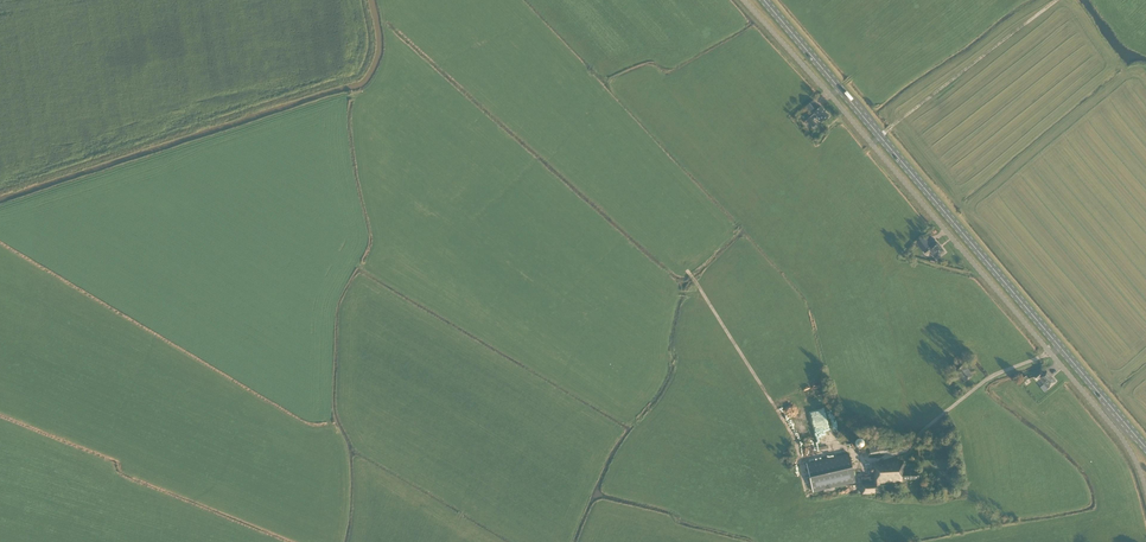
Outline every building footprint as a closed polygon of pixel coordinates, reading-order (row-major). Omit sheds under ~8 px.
[(812,111),(817,106),(813,101),(808,105),(812,111)] [(821,122),(828,116),(820,107),(813,113),(814,115),(810,118),(810,117),(807,120),(813,127),(816,125),(813,121),(817,118),(821,122)] [(926,250),(931,245),(925,237),(919,241),(926,250)] [(931,252),(936,258),(944,252),(937,242),(924,252),(927,255),(931,252)] [(957,371),(965,382),(972,376),(967,369),(967,368),(964,365),(957,371)] [(1039,379),(1048,389),(1056,383),(1047,372),(1044,375),(1041,372),(1035,377),(1037,381),(1039,379)] [(1038,403),(1044,398),(1040,394),(1035,399),(1038,403)] [(864,448),(864,446),(864,445),(864,444),(863,442),(862,442),(861,441),(860,440),(857,440),(856,440),(855,441),(854,442),(853,444),(852,445),(852,446),(852,448),(853,449),(854,451),(856,452),(858,452),(860,452),(861,452),(862,451),(863,450),(864,448)] [(868,446),(870,455),(887,452),(886,443),(868,446)] [(806,464),(810,483),(813,493),(824,490),(824,493),(835,490),(834,488),(855,483),(849,454),(806,464)] [(861,478),(862,494),(879,493),(879,483),(902,482),(902,480),(918,480),(918,473),(912,473),(912,471),(904,471),(904,461),(898,462),(874,463),(874,469),(873,469),(873,477),(861,478)]
